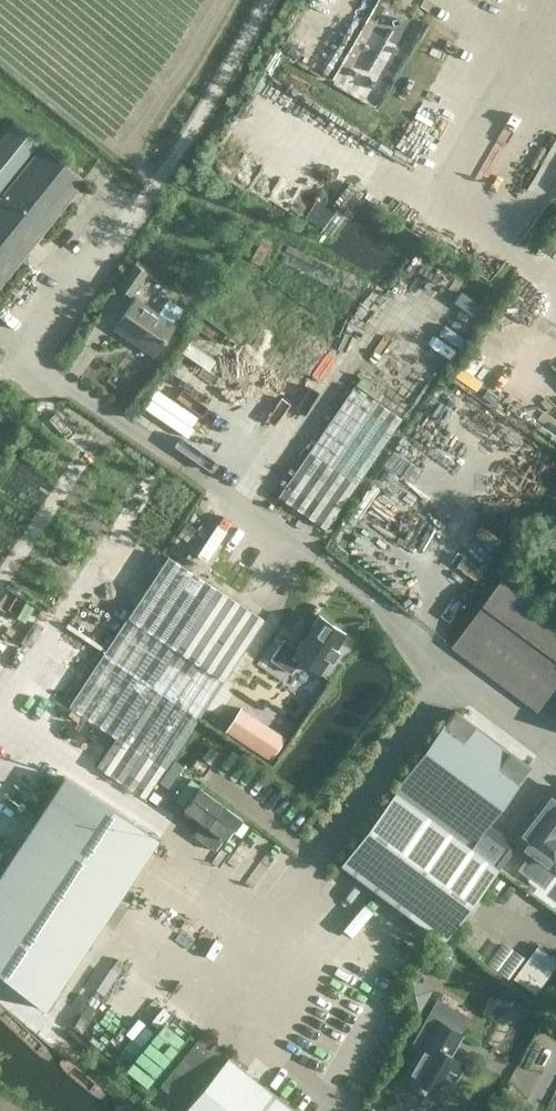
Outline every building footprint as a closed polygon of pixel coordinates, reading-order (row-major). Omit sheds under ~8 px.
[(85,180),(41,144),(13,121),(0,137),(0,286),(85,180)] [(134,263),(118,287),(131,296),(147,272),(134,263)] [(136,297),(114,328),(153,355),(174,324),(136,297)] [(401,418),(353,385),(308,450),(356,483),(401,418)] [(308,450),(278,495),(325,527),(356,483),(308,450)] [(168,555),(69,706),(116,737),(97,766),(122,783),(141,753),(165,768),(263,619),(168,555)] [(535,561),(526,574),(550,592),(555,584),(555,576),(535,561)] [(555,681),(555,623),(501,580),(453,643),(536,707),(555,681)] [(331,648),(342,632),(315,614),(292,647),(281,639),(267,659),(286,672),(295,659),(314,672),(323,659),(327,661),(335,650),(331,648)] [(270,760),(285,737),(240,707),(225,730),(270,760)] [(524,765),(451,709),(391,788),(491,865),(510,840),(483,819),(524,765)] [(0,873),(0,974),(44,1010),(158,838),(64,775),(0,873)] [(555,839),(555,790),(551,786),(511,840),(550,869),(555,861),(555,845),(554,843),(555,839)] [(432,931),(484,863),(388,789),(336,857),(432,931)] [(11,838),(0,830),(0,853),(11,838)] [(515,977),(537,994),(555,968),(555,957),(539,945),(515,977)] [(482,1009),(501,1019),(516,990),(497,980),(482,1009)] [(449,1081),(459,1062),(441,1051),(453,1030),(426,1015),(409,1045),(416,1049),(401,1076),(415,1085),(414,1087),(435,1099),(446,1079),(449,1081)] [(141,1062),(173,1033),(165,1024),(132,1053),(141,1062)] [(113,1057),(124,1036),(111,1029),(100,1051),(113,1057)] [(161,1085),(187,1107),(183,1110),(294,1110),(228,1057),(223,1062),(197,1040),(161,1085)] [(555,1108),(555,1088),(548,1104),(555,1108)]
